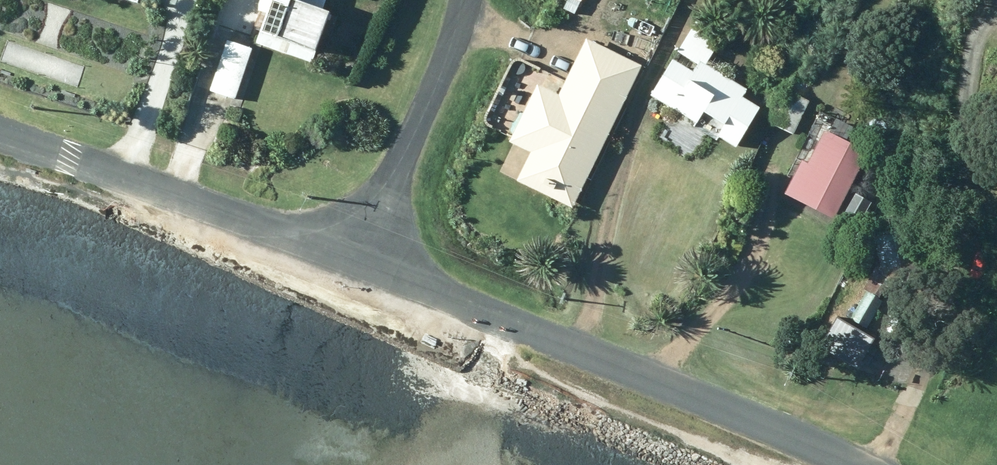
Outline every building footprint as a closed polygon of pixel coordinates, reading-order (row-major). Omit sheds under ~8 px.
[(314,53),(327,12),(322,11),(326,0),(272,0),(260,34),(314,53)] [(734,148),(759,109),(741,98),(746,90),(705,65),(721,38),(696,22),(677,53),(697,65),(692,73),(673,61),(651,97),(695,124),(693,127),(716,142),(718,138),(734,148)] [(232,97),(247,50),(220,41),(204,87),(232,97)] [(572,208),(640,68),(585,41),(558,97),(536,87),(509,143),(530,153),(516,181),(572,208)] [(513,75),(495,111),(513,120),(531,84),(513,75)] [(792,135),(808,102),(786,91),(770,124),(792,135)] [(853,126),(836,117),(828,134),(824,131),(807,165),(802,163),(785,195),(848,227),(867,192),(852,184),(867,154),(845,142),(853,126)] [(888,293),(924,283),(910,230),(874,239),(888,293)] [(843,278),(825,307),(858,325),(874,297),(843,278)]
